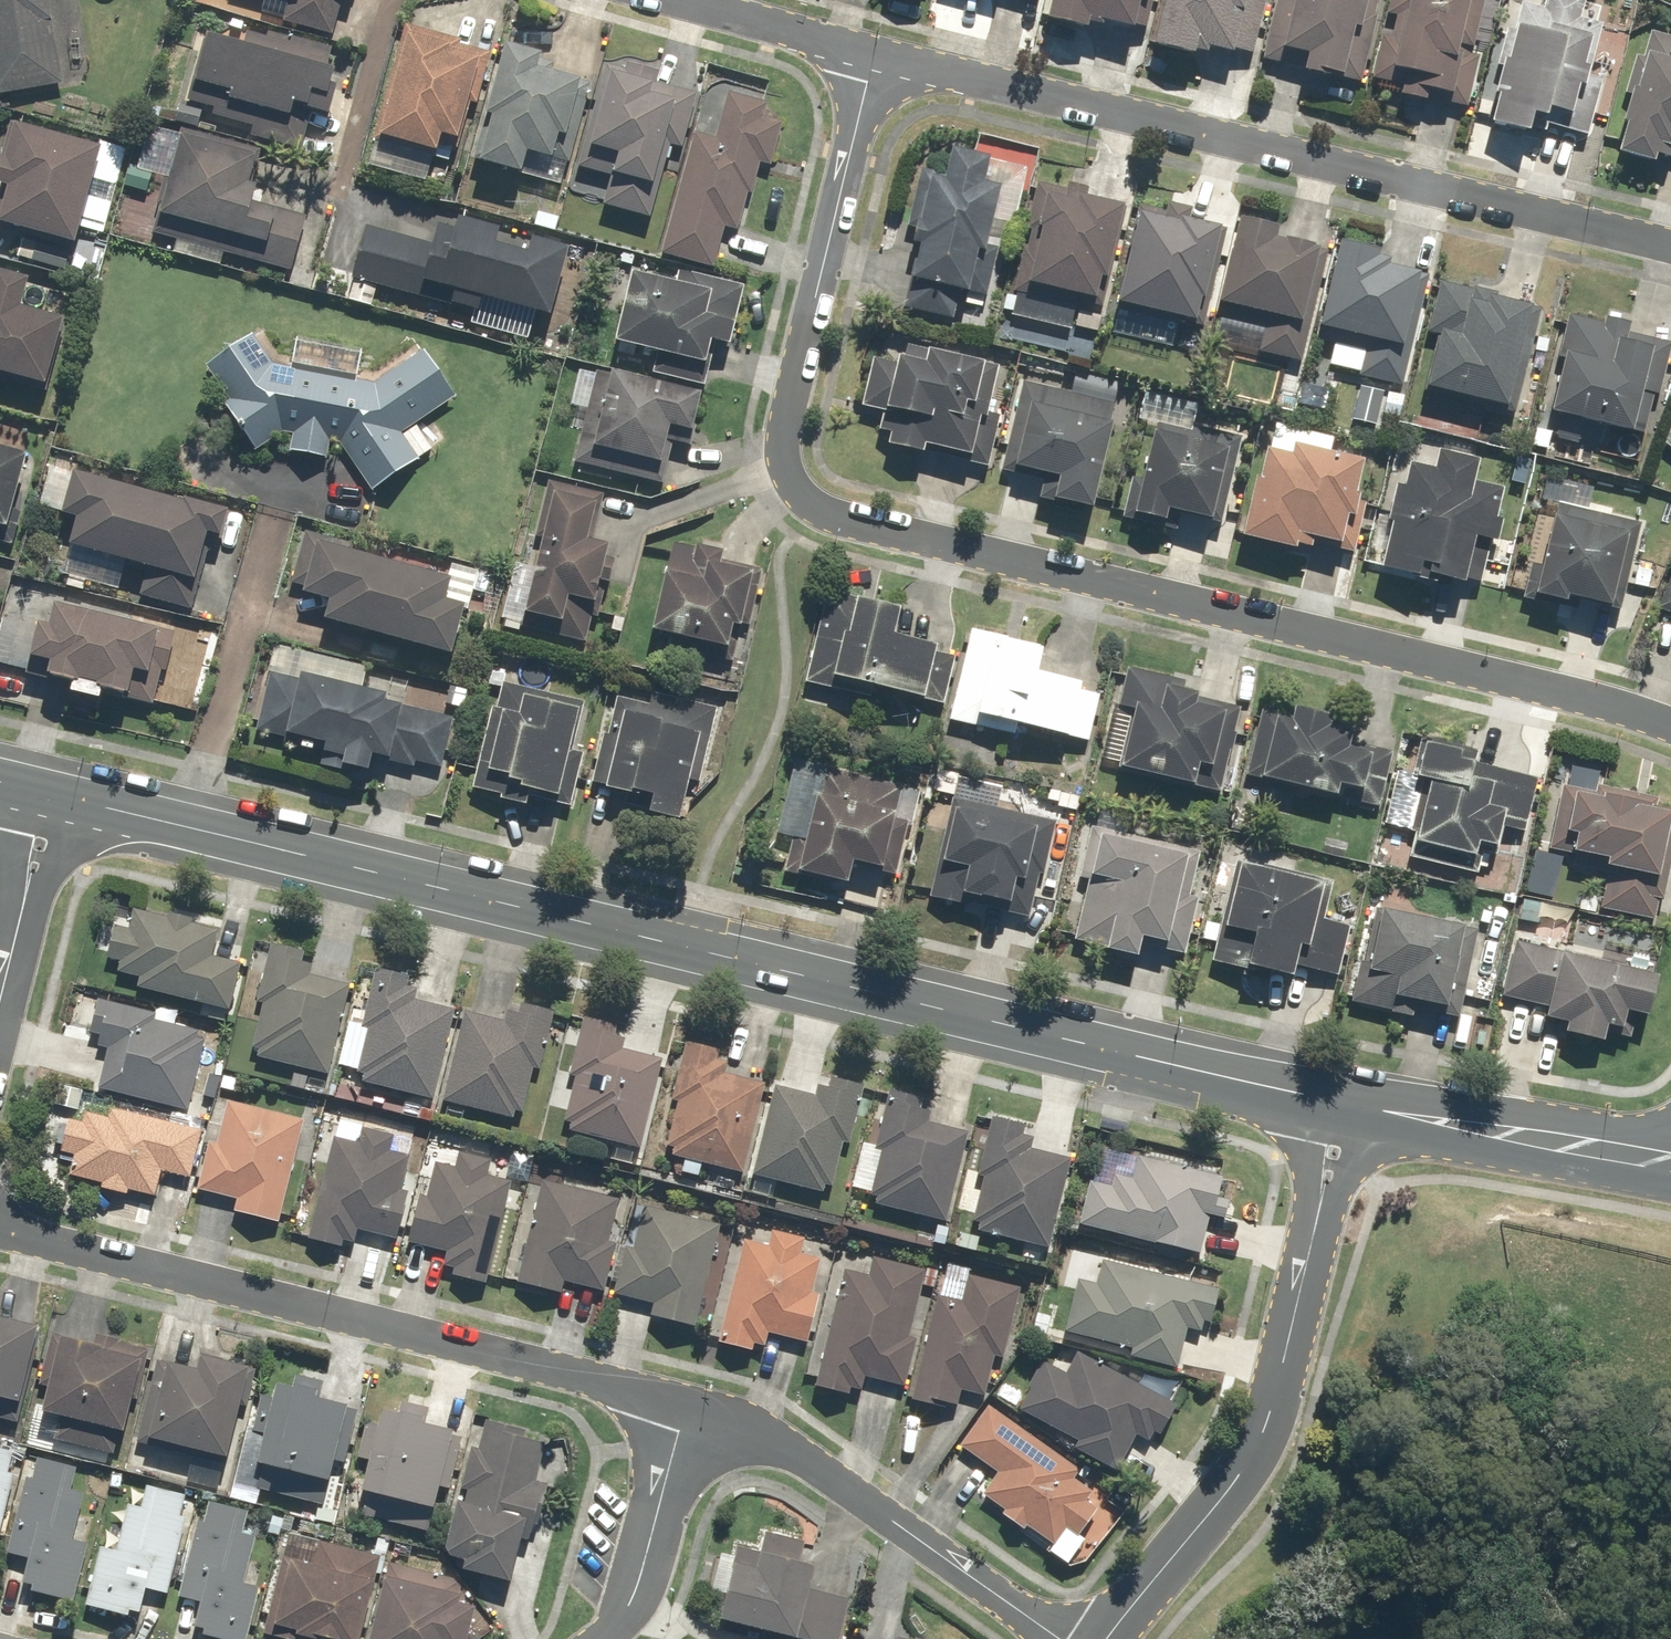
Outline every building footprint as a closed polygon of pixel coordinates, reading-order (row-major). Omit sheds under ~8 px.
[(47,0),(0,0),(0,93),(62,82),(47,0)] [(86,0),(89,3),(91,5),(94,7),(98,9),(101,9),(105,10),(108,9),(112,8),(115,7),(118,4),(120,2),(122,0),(86,0)] [(282,21),(335,35),(344,0),(287,0),(282,21)] [(1048,18),(1087,29),(1088,23),(1100,26),(1101,20),(1134,29),(1141,0),(1053,0),(1048,18)] [(1210,56),(1211,49),(1236,54),(1247,0),(1164,0),(1155,45),(1210,56)] [(1263,59),(1344,78),(1356,29),(1362,30),(1369,0),(1277,0),(1263,59)] [(1372,75),(1403,82),(1400,95),(1429,102),(1432,89),(1455,95),(1462,65),(1456,63),(1470,0),(1390,0),(1372,75)] [(1521,2),(1515,30),(1507,29),(1485,124),(1531,135),(1534,124),(1591,137),(1604,79),(1591,76),(1604,21),(1582,16),(1586,0),(1547,0),(1545,8),(1521,2)] [(367,165),(427,181),(439,135),(459,141),(469,103),(478,105),(491,56),(457,46),(460,39),(406,24),(367,165)] [(1651,31),(1644,55),(1637,53),(1626,92),(1634,94),(1618,152),(1655,162),(1657,155),(1670,159),(1670,36),(1651,31)] [(242,46),(209,37),(191,101),(212,107),(210,115),(252,127),(249,137),(301,152),(312,111),(330,116),(334,100),(327,98),(335,69),(328,67),(333,49),(272,32),(268,44),(245,38),(242,46)] [(541,54),(506,44),(473,158),(522,172),(528,150),(552,157),(558,134),(566,136),(582,81),(537,68),(541,54)] [(621,69),(606,64),(578,165),(591,169),(587,182),(608,187),(603,206),(650,219),(657,192),(651,191),(674,108),(692,113),(698,91),(653,79),(656,71),(623,62),(621,69)] [(714,268),(724,228),(738,232),(749,193),(752,194),(760,164),(771,167),(782,122),(765,117),(768,102),(719,89),(707,136),(694,133),(662,254),(714,268)] [(13,123),(4,159),(0,158),(0,183),(4,184),(0,199),(0,224),(75,244),(101,147),(13,123)] [(121,190),(146,197),(157,201),(156,207),(162,209),(155,231),(178,238),(174,252),(220,265),(224,251),(291,271),(299,242),(312,246),(317,229),(304,225),(306,218),(253,202),(258,186),(248,184),(258,149),(193,130),(190,139),(153,128),(142,166),(129,162),(121,190)] [(989,250),(998,186),(987,184),(991,160),(951,154),(947,178),(917,174),(910,224),(916,225),(914,237),(922,239),(917,276),(912,276),(907,309),(956,317),(960,291),(971,292),(977,249),(989,250)] [(571,169),(546,163),(540,189),(565,195),(571,169)] [(1008,295),(1005,309),(1013,311),(1012,315),(1072,328),(1072,326),(1099,332),(1102,317),(1093,315),(1101,282),(1107,283),(1124,207),(1087,198),(1089,188),(1069,183),(1067,190),(1036,183),(1026,226),(1031,227),(1026,250),(1023,249),(1013,296),(1008,295)] [(1164,211),(1140,206),(1116,311),(1138,316),(1140,307),(1202,321),(1223,226),(1191,219),(1194,208),(1166,202),(1164,211)] [(368,225),(353,278),(480,312),(483,299),(551,317),(570,248),(527,236),(523,251),(495,243),(500,227),(460,216),(457,227),(443,223),(437,244),(368,225)] [(1277,228),(1239,219),(1221,304),(1269,314),(1260,354),(1303,364),(1310,330),(1303,329),(1320,246),(1276,236),(1277,228)] [(71,252),(20,238),(15,257),(65,272),(71,252)] [(1379,251),(1341,241),(1320,327),(1338,331),(1329,368),(1402,386),(1411,351),(1402,349),(1421,272),(1388,264),(1389,258),(1378,256),(1379,251)] [(621,342),(619,352),(635,356),(637,348),(668,356),(663,376),(705,386),(715,343),(729,346),(743,288),(674,272),(671,285),(632,276),(617,342),(621,342)] [(1514,413),(1540,299),(1441,277),(1428,331),(1438,333),(1424,393),(1514,413)] [(63,318),(21,308),(27,284),(0,278),(0,387),(3,375),(46,386),(63,318)] [(535,318),(499,308),(492,334),(528,344),(535,318)] [(1660,393),(1670,342),(1628,333),(1631,321),(1606,316),(1605,321),(1569,313),(1547,413),(1645,434),(1654,392),(1660,393)] [(457,396),(424,349),(374,385),(356,382),(362,351),(295,339),(290,369),(276,367),(252,334),(208,367),(236,405),(228,411),(257,451),(282,433),(292,434),(290,452),(328,458),(331,441),(341,442),(376,490),(433,449),(416,425),(457,396)] [(985,363),(908,346),(905,359),(899,357),(897,364),(874,359),(865,405),(886,410),(881,432),(891,434),(889,445),(926,453),(927,446),(974,456),(981,424),(964,421),(967,404),(976,406),(985,363)] [(611,372),(610,376),(594,372),(574,462),(658,481),(670,426),(693,431),(702,393),(611,372)] [(1072,393),(1025,383),(1014,431),(1010,430),(1001,471),(1036,478),(1037,472),(1061,477),(1056,499),(1096,507),(1114,425),(1110,424),(1114,402),(1106,400),(1110,381),(1076,374),(1072,393)] [(1213,520),(1226,459),(1237,461),(1243,436),(1194,426),(1199,402),(1144,391),(1137,420),(1155,424),(1143,480),(1136,479),(1127,518),(1157,524),(1158,519),(1168,521),(1170,511),(1213,520)] [(1357,495),(1365,459),(1332,451),(1335,438),(1276,424),(1270,448),(1264,447),(1243,537),(1311,553),(1315,538),(1343,544),(1350,515),(1357,517),(1361,496),(1357,495)] [(1661,437),(1670,445),(1670,424),(1661,437)] [(12,545),(32,469),(26,467),(28,456),(0,449),(0,542),(12,545)] [(1480,459),(1440,452),(1437,469),(1410,464),(1406,486),(1395,484),(1379,570),(1419,578),(1420,570),(1469,579),(1476,537),(1500,542),(1504,521),(1498,520),(1504,486),(1476,480),(1480,459)] [(188,498),(186,504),(51,465),(40,505),(78,516),(70,545),(148,568),(140,594),(192,609),(200,584),(194,583),(208,534),(221,538),(229,510),(188,498)] [(592,617),(597,618),(606,579),(612,581),(617,561),(606,559),(609,545),(590,540),(597,511),(601,512),(605,495),(549,481),(536,532),(543,534),(521,627),(586,643),(592,617)] [(1620,608),(1639,521),(1557,504),(1544,565),(1531,563),(1523,599),(1564,608),(1566,597),(1620,608)] [(450,568),(448,576),(354,552),(357,540),(304,527),(290,580),(306,584),(304,592),(330,599),(324,623),(454,656),(475,574),(450,568)] [(694,549),(672,544),(653,627),(673,632),(670,645),(736,660),(757,568),(717,559),(719,549),(695,544),(694,549)] [(1659,607),(1670,611),(1670,577),(1659,607)] [(841,606),(824,602),(805,679),(850,690),(853,680),(921,697),(935,641),(894,631),(899,607),(844,594),(841,606)] [(0,629),(0,664),(25,671),(24,676),(50,683),(52,676),(72,681),(69,692),(100,700),(103,689),(128,695),(135,671),(149,674),(160,631),(51,602),(45,626),(4,616),(0,629)] [(1043,646),(971,627),(947,717),(1014,734),(1017,721),(1066,733),(1064,742),(1078,746),(1080,738),(1088,740),(1100,695),(1077,689),(1079,679),(1037,668),(1043,646)] [(1235,725),(1239,706),(1195,696),(1196,692),(1180,689),(1182,679),(1127,668),(1119,707),(1111,705),(1100,760),(1194,780),(1198,762),(1213,765),(1222,722),(1235,725)] [(558,792),(578,702),(504,686),(505,678),(490,674),(486,690),(499,692),(495,711),(502,712),(497,735),(486,733),(473,790),(527,801),(530,785),(558,792)] [(326,743),(324,751),(345,755),(343,766),(369,771),(373,753),(441,767),(452,718),(385,704),(387,694),(302,676),(300,686),(269,679),(258,728),(285,734),(283,743),(304,747),(305,738),(326,743)] [(651,703),(617,695),(607,735),(599,733),(588,779),(648,794),(644,812),(679,820),(699,739),(708,741),(716,706),(654,692),(651,703)] [(1263,707),(1249,774),(1335,792),(1338,781),(1362,787),(1359,802),(1381,807),(1392,752),(1350,743),(1353,729),(1320,722),(1322,711),(1294,705),(1292,714),(1263,707)] [(1526,831),(1538,776),(1474,762),(1477,748),(1422,735),(1413,775),(1422,777),(1405,854),(1477,870),(1484,843),(1495,846),(1500,825),(1526,831)] [(900,785),(795,759),(777,832),(803,838),(796,868),(847,881),(853,858),(882,865),(893,819),(911,823),(918,795),(899,790),(900,785)] [(1563,784),(1549,848),(1609,862),(1598,910),(1659,924),(1670,871),(1670,808),(1658,805),(1660,796),(1597,783),(1595,791),(1563,784)] [(1053,821),(952,796),(929,893),(981,905),(984,894),(1009,900),(1014,877),(1023,879),(1034,835),(1049,839),(1053,821)] [(1125,836),(1130,816),(1100,808),(1095,829),(1088,827),(1077,877),(1087,879),(1073,939),(1138,955),(1143,933),(1166,939),(1187,851),(1125,836)] [(1322,880),(1234,859),(1210,960),(1251,970),(1253,962),(1291,971),(1293,963),(1339,974),(1351,924),(1314,915),(1322,880)] [(1548,902),(1521,897),(1516,922),(1543,927),(1548,902)] [(1462,924),(1377,907),(1367,960),(1359,958),(1351,1000),(1401,1010),(1404,997),(1446,1005),(1462,924)] [(112,913),(103,956),(117,959),(114,971),(140,977),(138,988),(231,1009),(241,961),(211,954),(217,929),(192,924),(194,917),(165,911),(164,916),(132,909),(130,917),(112,913)] [(1656,973),(1514,939),(1501,995),(1547,1006),(1545,1017),(1567,1022),(1564,1031),(1603,1040),(1607,1022),(1622,1026),(1626,1010),(1646,1014),(1656,973)] [(255,998),(264,1001),(253,1044),(259,1046),(256,1055),(328,1073),(350,983),(311,973),(313,965),(300,962),(303,951),(269,942),(255,998)] [(364,1017),(350,1014),(338,1064),(352,1067),(349,1078),(433,1098),(454,1009),(417,1000),(420,987),(402,983),(404,973),(376,966),(364,1017)] [(101,1035),(99,1045),(110,1048),(99,1086),(185,1110),(205,1039),(196,1036),(197,1031),(154,1019),(155,1013),(97,997),(88,1032),(101,1035)] [(545,1008),(523,1002),(521,1008),(511,1005),(507,1021),(463,1010),(441,1101),(511,1118),(513,1109),(523,1111),(533,1069),(540,1070),(553,1016),(544,1013),(545,1008)] [(568,1074),(571,1075),(561,1118),(570,1120),(567,1130),(639,1147),(661,1056),(622,1047),(625,1036),(615,1033),(617,1024),(581,1016),(568,1074)] [(676,1100),(664,1154),(684,1158),(682,1166),(699,1169),(701,1162),(744,1172),(764,1082),(725,1073),(728,1061),(717,1059),(720,1048),(684,1040),(671,1098),(676,1100)] [(831,1085),(819,1082),(816,1094),(774,1083),(751,1174),(825,1192),(827,1183),(833,1185),(843,1142),(850,1143),(865,1083),(833,1075),(831,1085)] [(402,1098),(346,1082),(341,1100),(397,1115),(402,1098)] [(932,1110),(920,1107),(922,1097),(890,1089),(875,1144),(862,1141),(850,1185),(870,1190),(869,1195),(879,1198),(877,1204),(946,1222),(970,1130),(929,1119),(932,1110)] [(212,1121),(196,1189),(237,1199),(235,1207),(280,1217),(301,1130),(298,1129),(300,1118),(227,1100),(221,1123),(212,1121)] [(104,1115),(86,1111),(83,1122),(67,1118),(54,1169),(102,1181),(101,1187),(127,1193),(129,1188),(154,1194),(161,1169),(189,1177),(202,1126),(107,1102),(104,1115)] [(1025,1123),(989,1115),(976,1171),(984,1172),(971,1229),(1047,1247),(1069,1155),(1032,1146),(1034,1136),(1023,1133),(1025,1123)] [(321,1178),(308,1175),(304,1193),(317,1196),(307,1238),(341,1247),(343,1238),(355,1241),(357,1230),(395,1239),(407,1190),(400,1188),(409,1153),(391,1149),(395,1134),(360,1126),(357,1141),(331,1135),(321,1178)] [(418,1192),(406,1241),(448,1252),(445,1265),(455,1268),(453,1274),(485,1282),(511,1178),(488,1172),(492,1158),(457,1149),(453,1166),(434,1161),(426,1194),(418,1192)] [(1208,1213),(1224,1217),(1228,1202),(1216,1199),(1221,1176),(1117,1153),(1112,1174),(1092,1169),(1080,1224),(1200,1251),(1208,1213)] [(565,1282),(602,1291),(614,1242),(607,1241),(618,1198),(542,1179),(517,1282),(562,1293),(565,1282)] [(623,1246),(613,1292),(653,1301),(650,1314),(695,1324),(718,1221),(643,1205),(634,1248),(623,1246)] [(751,1239),(743,1237),(717,1341),(752,1349),(754,1341),(765,1344),(768,1332),(806,1341),(818,1293),(812,1291),(820,1256),(801,1252),(805,1236),(771,1228),(769,1235),(753,1231),(751,1239)] [(899,1250),(875,1244),(868,1275),(844,1269),(815,1385),(848,1394),(850,1385),(859,1387),(863,1375),(904,1385),(916,1337),(909,1335),(926,1269),(896,1261),(899,1250)] [(1077,1278),(1064,1330),(1131,1347),(1129,1356),(1178,1369),(1188,1328),(1202,1331),(1205,1319),(1211,1320),(1219,1289),(1103,1259),(1096,1283),(1077,1278)] [(961,1389),(984,1395),(995,1354),(1003,1356),(1021,1287),(970,1274),(972,1267),(948,1260),(912,1397),(929,1402),(930,1396),(958,1403),(961,1389)] [(0,1310),(0,1416),(19,1421),(42,1328),(0,1317),(2,1310),(0,1310)] [(101,1347),(59,1336),(39,1410),(60,1416),(54,1438),(113,1455),(143,1347),(105,1336),(101,1347)] [(1161,1434),(1177,1402),(1079,1351),(1069,1371),(1046,1359),(1021,1409),(1078,1439),(1074,1446),(1118,1469),(1136,1433),(1148,1439),(1153,1430),(1161,1434)] [(226,1456),(247,1365),(199,1354),(196,1367),(155,1358),(136,1443),(167,1450),(168,1443),(226,1456)] [(323,1503),(346,1403),(315,1395),(316,1388),(275,1378),(271,1397),(261,1394),(252,1431),(262,1434),(250,1486),(323,1503)] [(1081,1482),(1090,1470),(1015,1416),(1011,1422),(988,1405),(960,1444),(998,1471),(982,1493),(1006,1509),(1003,1513),(1022,1527),(1025,1523),(1054,1544),(1066,1527),(1078,1536),(1098,1508),(1086,1499),(1092,1490),(1081,1482)] [(362,1458),(367,1459),(360,1489),(366,1490),(361,1515),(427,1530),(451,1428),(420,1421),(422,1413),(398,1408),(397,1411),(380,1407),(376,1422),(371,1421),(362,1458)] [(537,1480),(546,1441),(523,1436),(525,1428),(485,1419),(477,1451),(473,1451),(466,1484),(469,1484),(465,1500),(456,1498),(444,1550),(457,1553),(454,1566),(510,1579),(524,1518),(531,1519),(535,1503),(542,1505),(548,1482),(537,1480)] [(13,1472),(7,1471),(12,1449),(0,1447),(0,1533),(13,1472)] [(5,1551),(20,1555),(14,1580),(30,1584),(29,1589),(72,1599),(86,1541),(71,1538),(82,1490),(71,1487),(76,1466),(36,1457),(31,1478),(23,1476),(5,1551)] [(184,1493),(146,1484),(141,1507),(125,1503),(115,1549),(99,1545),(85,1604),(127,1614),(128,1609),(138,1611),(143,1587),(167,1592),(185,1517),(179,1516),(184,1493)] [(195,1520),(177,1596),(199,1601),(193,1624),(203,1626),(201,1634),(225,1638),(246,1638),(259,1585),(244,1581),(255,1534),(243,1531),(248,1508),(207,1499),(202,1521),(195,1520)] [(337,1505),(312,1503),(311,1525),(336,1526),(337,1505)] [(800,1559),(805,1539),(764,1530),(760,1548),(735,1542),(718,1620),(807,1638),(838,1638),(848,1595),(808,1587),(813,1562),(800,1559)] [(317,1638),(359,1638),(381,1554),(319,1538),(313,1561),(282,1553),(262,1631),(292,1638),(314,1638),(315,1638),(317,1638)] [(475,1604),(458,1600),(460,1592),(450,1589),(453,1578),(388,1561),(368,1638),(466,1638),(475,1604)]
